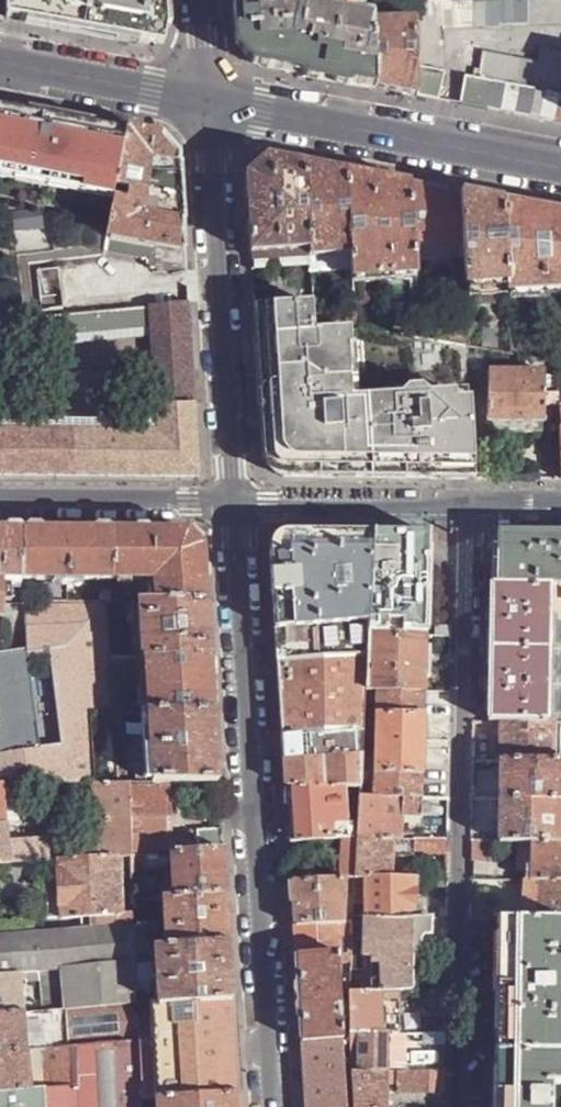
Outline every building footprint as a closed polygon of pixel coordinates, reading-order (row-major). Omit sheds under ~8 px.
[(21,21),(22,0),(1,0),(1,7),(1,18),(21,21)] [(21,21),(47,26),(148,44),(168,27),(166,0),(22,0),(21,21)] [(304,8),(303,0),(232,0),(234,33),(235,42),(257,65),(307,75),(373,87),(371,23),(371,20),(304,8)] [(304,8),(371,20),(370,1),(370,0),(303,0),(304,8)] [(438,100),(443,71),(441,30),(499,30),(499,27),(560,26),(560,0),(411,0),(412,23),(416,96),(438,100)] [(412,23),(371,23),(373,87),(397,92),(416,96),(412,23)] [(532,90),(559,95),(560,86),(560,53),(539,49),(537,63),(532,90)] [(532,90),(537,63),(483,53),(480,71),(478,80),(532,90)] [(559,95),(532,90),(478,80),(472,78),(464,77),(459,104),(553,122),(560,123),(560,95),(559,95)] [(35,319),(29,264),(103,255),(103,252),(106,238),(107,229),(113,193),(125,130),(0,107),(0,322),(35,319)] [(154,247),(184,252),(180,180),(178,157),(159,136),(144,133),(125,130),(113,193),(107,229),(106,238),(131,242),(154,247)] [(285,159),(265,156),(245,174),(250,252),(309,247),(303,163),(285,159)] [(321,166),(303,163),(309,247),(310,254),(350,251),(345,171),(321,166)] [(368,175),(345,171),(350,251),(351,265),(352,276),(414,272),(414,259),(413,246),(409,183),(368,175)] [(432,187),(409,183),(413,246),(463,243),(459,193),(432,187)] [(477,196),(459,193),(463,243),(463,256),(465,286),(506,284),(502,200),(477,196)] [(502,200),(506,284),(507,293),(560,290),(560,212),(537,207),(502,200)] [(131,242),(106,238),(103,252),(128,257),(131,242)] [(463,243),(413,246),(414,259),(463,256),(463,243)] [(184,259),(184,252),(154,247),(155,252),(156,268),(185,267),(184,259)] [(350,251),(310,254),(310,265),(310,268),(351,265),(350,251)] [(158,286),(186,283),(185,267),(156,268),(158,286)] [(60,274),(38,276),(40,310),(62,309),(60,274)] [(158,286),(146,287),(148,307),(187,303),(186,283),(158,286)] [(506,284),(465,286),(465,298),(506,295),(507,293),(506,284)] [(187,303),(148,307),(149,330),(155,419),(156,432),(195,430),(187,303)] [(313,314),(313,304),(296,304),(253,308),(255,331),(314,327),(313,314)] [(148,307),(35,319),(37,341),(149,330),(148,307)] [(353,310),(313,314),(314,327),(350,325),(354,325),(353,310)] [(471,478),(468,402),(450,403),(450,396),(425,398),(418,391),(406,392),(399,400),(350,403),(346,345),(351,344),(350,325),(314,327),(255,331),(255,338),(257,366),(263,458),(282,477),(437,478),(457,478),(471,478)] [(467,328),(446,330),(447,342),(465,345),(468,345),(467,328)] [(543,372),(486,371),(486,420),(543,421),(543,372)] [(0,418),(0,431),(156,432),(155,419),(0,418)] [(543,421),(486,420),(486,431),(543,432),(543,421)] [(0,431),(0,475),(197,476),(195,430),(156,432),(0,431)] [(3,616),(3,578),(24,578),(24,529),(0,529),(0,616),(3,616)] [(24,529),(24,578),(63,579),(74,579),(112,580),(112,530),(24,529)] [(112,530),(112,580),(152,580),(155,582),(155,601),(207,601),(205,566),(203,545),(181,530),(112,530)] [(410,534),(397,536),(374,532),(368,636),(426,637),(429,530),(410,534)] [(272,585),(285,785),(346,786),(360,787),(365,691),(368,636),(374,532),(288,532),(270,552),(272,585)] [(497,585),(550,586),(560,586),(560,533),(542,533),(497,532),(497,585)] [(497,585),(492,585),(491,619),(490,685),(489,722),(500,722),(548,723),(550,586),(497,585)] [(550,586),(548,723),(553,723),(560,723),(560,586),(550,586)] [(27,600),(27,651),(44,777),(43,778),(43,783),(92,782),(89,712),(113,711),(110,656),(107,600),(27,600)] [(208,619),(207,601),(155,601),(140,601),(143,656),(145,656),(210,656),(208,619)] [(435,637),(451,637),(452,627),(435,627),(435,637)] [(426,637),(368,636),(365,691),(376,691),(424,691),(426,637)] [(27,651),(0,655),(0,778),(43,778),(44,777),(27,651)] [(212,679),(210,656),(145,656),(145,663),(148,711),(213,711),(212,679)] [(424,691),(376,691),(373,798),(403,798),(421,798),(424,691)] [(92,782),(117,781),(115,711),(113,711),(89,712),(92,782)] [(213,711),(148,711),(151,779),(152,779),(172,778),(181,779),(218,777),(215,739),(213,711)] [(548,723),(500,722),(499,761),(553,761),(553,723),(548,723)] [(499,761),(499,799),(560,800),(560,762),(553,761),(499,761)] [(181,779),(172,778),(173,788),(181,788),(181,779)] [(92,782),(96,856),(130,854),(130,850),(126,785),(126,781),(117,781),(92,782)] [(130,850),(170,848),(167,784),(126,785),(130,850)] [(346,786),(285,785),(287,823),(288,842),(349,838),(346,786)] [(373,798),(360,798),(357,838),(392,839),(400,838),(400,833),(402,814),(403,798),(373,798)] [(421,798),(403,798),(402,814),(400,833),(421,833),(421,798)] [(560,800),(499,799),(498,842),(519,842),(531,842),(559,843),(560,800)] [(58,859),(68,858),(65,819),(47,821),(51,859),(58,859)] [(47,821),(5,823),(9,861),(45,860),(51,859),(47,821)] [(9,861),(5,823),(0,823),(0,861),(9,861)] [(223,849),(222,828),(198,830),(199,841),(188,842),(189,851),(223,849)] [(392,839),(357,838),(355,877),(366,878),(389,877),(392,839)] [(448,839),(414,838),(414,853),(448,854),(448,839)] [(471,841),(471,859),(484,859),(484,841),(471,841)] [(531,842),(519,842),(519,861),(530,861),(531,842)] [(559,843),(531,842),(530,861),(529,880),(535,880),(560,880),(560,843),(559,843)] [(224,865),(223,849),(189,851),(171,852),(172,871),(173,897),(226,894),(224,865)] [(142,854),(143,872),(172,871),(171,852),(142,854)] [(143,872),(142,854),(130,854),(131,873),(143,872)] [(58,859),(62,917),(83,916),(121,913),(118,855),(96,856),(68,858),(58,859)] [(62,917),(58,859),(51,859),(45,860),(50,918),(62,917)] [(389,877),(366,878),(366,915),(412,916),(414,916),(415,878),(389,877)] [(344,878),(291,881),(293,909),(294,924),(341,922),(344,878)] [(447,878),(428,878),(427,887),(447,887),(447,878)] [(535,880),(533,919),(560,919),(560,880),(535,880)] [(227,915),(226,894),(173,897),(163,897),(166,947),(229,943),(227,915)] [(438,906),(438,916),(447,916),(447,906),(438,906)] [(121,913),(83,916),(84,930),(134,925),(133,913),(121,913)] [(366,915),(364,915),(363,953),(373,954),(381,954),(381,989),(382,989),(399,989),(411,990),(412,967),(412,940),(412,934),(412,916),(366,915)] [(414,916),(412,916),(412,934),(430,934),(429,916),(414,916)] [(533,919),(498,918),(498,940),(494,1083),(494,1106),(552,1106),(553,1085),(560,1085),(560,919),(533,919)] [(295,944),(295,956),(334,954),(332,933),(339,932),(352,932),(352,921),(341,922),(294,924),(295,944)] [(21,974),(41,972),(41,974),(61,972),(64,1010),(137,1004),(134,925),(84,930),(0,937),(0,976),(21,974)] [(421,940),(412,940),(412,967),(421,967),(421,940)] [(231,971),(229,943),(166,947),(156,948),(158,1003),(234,999),(231,971)] [(351,964),(351,951),(340,952),(336,952),(336,953),(336,964),(338,964),(351,964)] [(334,954),(295,956),(298,1004),(301,1043),(342,1040),(341,1021),(333,1019),(332,1010),(340,1006),(338,964),(336,964),(336,953),(334,954)] [(381,954),(373,954),(372,989),(381,989),(381,954)] [(421,967),(412,967),(411,990),(420,989),(421,967)] [(24,1014),(22,982),(26,982),(26,984),(42,982),(41,974),(41,972),(21,974),(0,976),(0,1016),(24,1014)] [(372,989),(350,989),(350,995),(352,1029),(381,1030),(382,989),(381,989),(372,989)] [(386,1030),(399,1030),(399,989),(382,989),(381,1030),(386,1030)] [(446,990),(435,989),(435,1009),(445,1009),(446,1001),(446,990)] [(238,1072),(236,1044),(235,1027),(234,999),(158,1003),(151,1003),(152,1041),(152,1059),(154,1099),(157,1099),(239,1093),(238,1072)] [(138,1042),(137,1004),(64,1010),(44,1012),(24,1014),(27,1051),(138,1042)] [(27,1051),(24,1014),(0,1016),(0,1054),(27,1051)] [(381,1030),(352,1029),(352,1040),(353,1070),(387,1070),(386,1030),(381,1030)] [(301,1043),(305,1105),(305,1106),(347,1106),(342,1040),(301,1043)] [(152,1059),(152,1041),(138,1042),(139,1059),(152,1059)] [(30,1091),(0,1094),(0,1106),(141,1106),(140,1101),(139,1059),(138,1042),(27,1051),(30,1091)] [(30,1091),(27,1051),(0,1054),(0,1094),(30,1091)] [(154,1099),(152,1059),(139,1059),(140,1101),(154,1099)] [(353,1070),(354,1106),(387,1106),(387,1070),(353,1070)] [(445,1071),(397,1070),(397,1091),(444,1092),(444,1084),(445,1071)] [(239,1093),(157,1099),(158,1106),(240,1106),(239,1093)]
